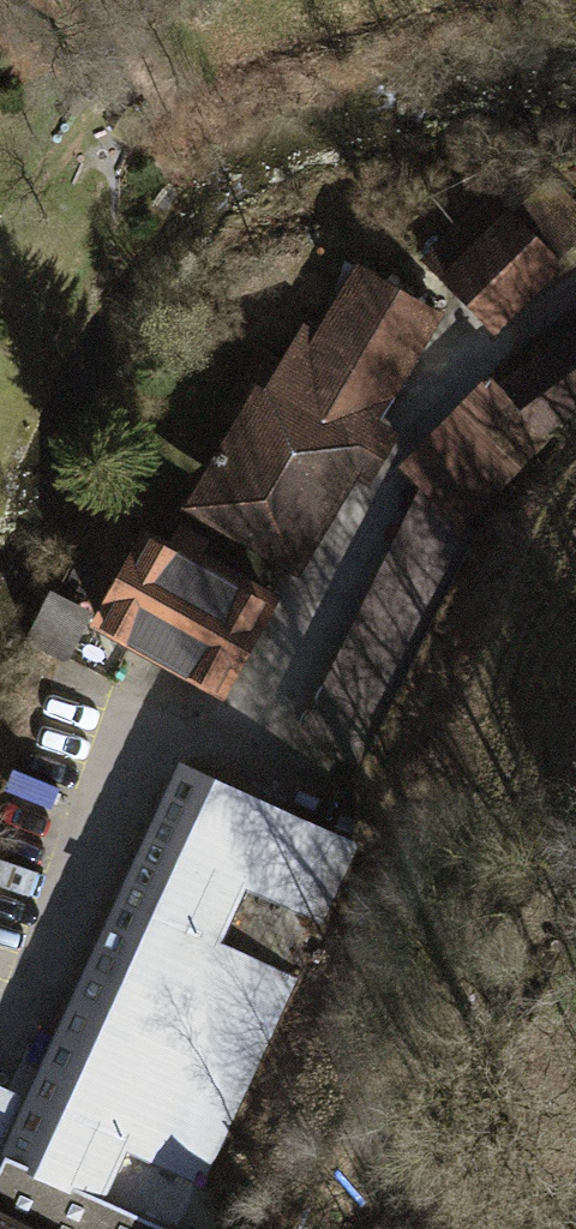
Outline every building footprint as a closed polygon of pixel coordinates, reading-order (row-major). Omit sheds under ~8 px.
[(419,260),(490,330),(575,243),(575,204),(550,178),(513,215),(488,191),(419,260)] [(319,333),(305,325),(284,362),(256,346),(217,415),(234,424),(184,511),(298,575),(352,479),(372,490),(403,435),(386,425),(448,316),(358,265),(319,333)] [(506,383),(546,436),(575,414),(575,330),(506,383)] [(491,388),(408,475),(420,487),(466,531),(549,444),(491,388)] [(466,531),(420,487),(342,645),(406,676),(474,539),(466,531)] [(278,602),(143,529),(88,629),(223,702),(278,602)] [(406,676),(342,645),(296,739),(360,770),(406,676)] [(181,769),(4,1162),(107,1205),(125,1158),(196,1185),(296,980),(221,947),(244,893),(324,922),(359,848),(181,769)] [(196,1185),(125,1158),(107,1205),(4,1162),(0,1170),(0,1228),(175,1228),(196,1185)]
